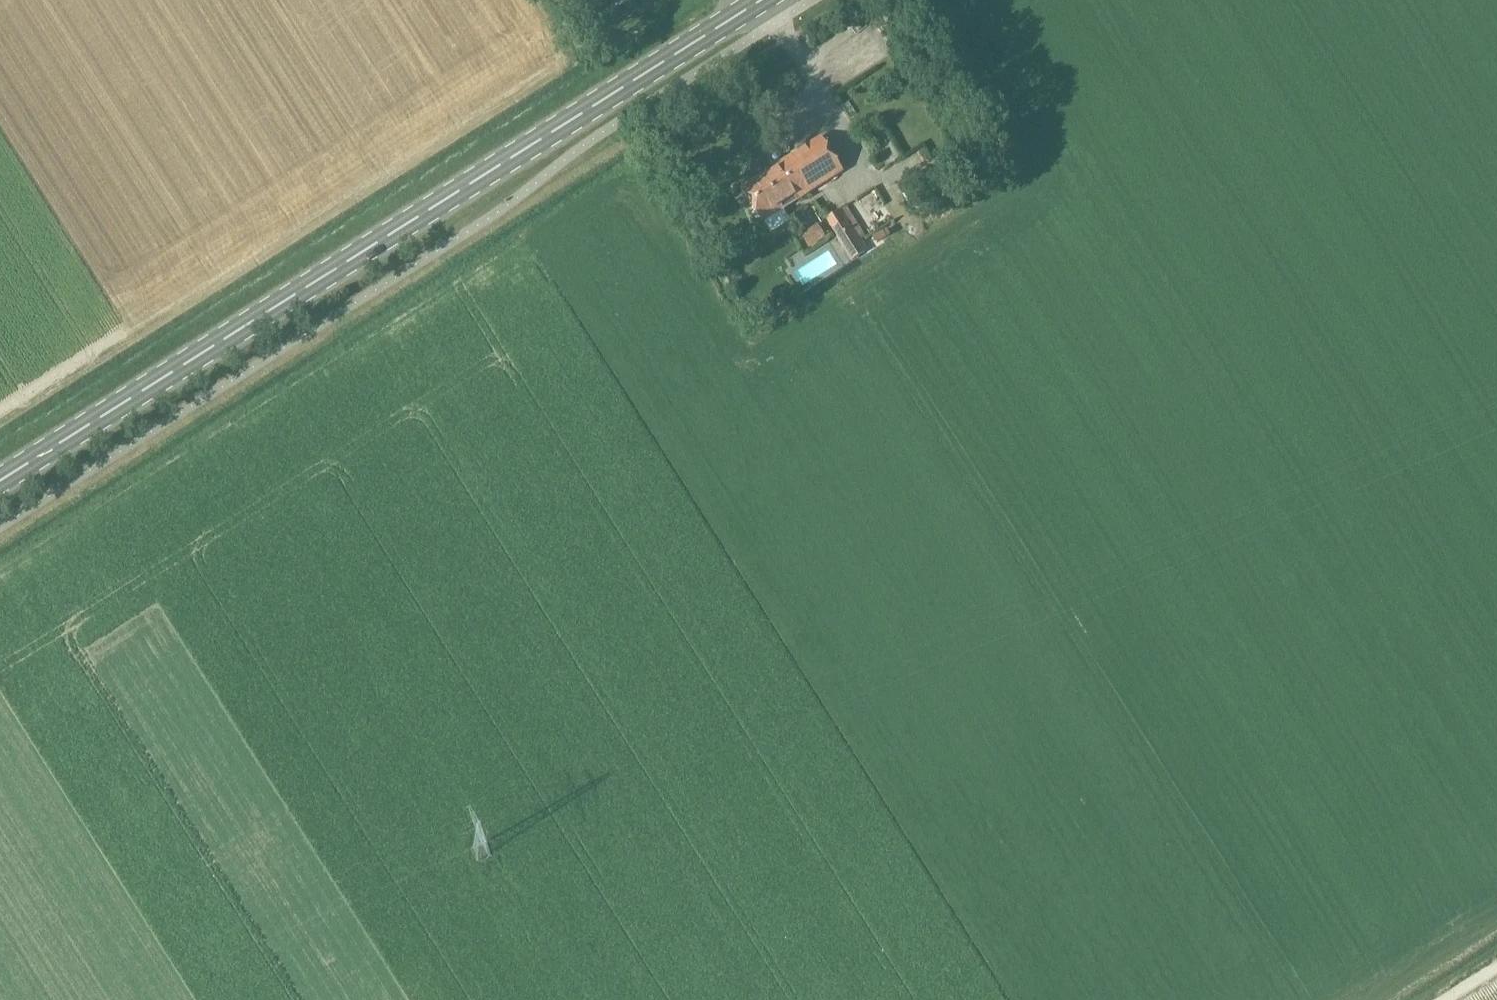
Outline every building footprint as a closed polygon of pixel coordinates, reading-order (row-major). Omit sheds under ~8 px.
[(761,221),(841,171),(820,137),(740,187),(761,221)] [(932,204),(951,193),(933,164),(898,186),(913,209),(929,199),(932,204)] [(844,248),(858,239),(841,209),(826,219),(844,248)]
